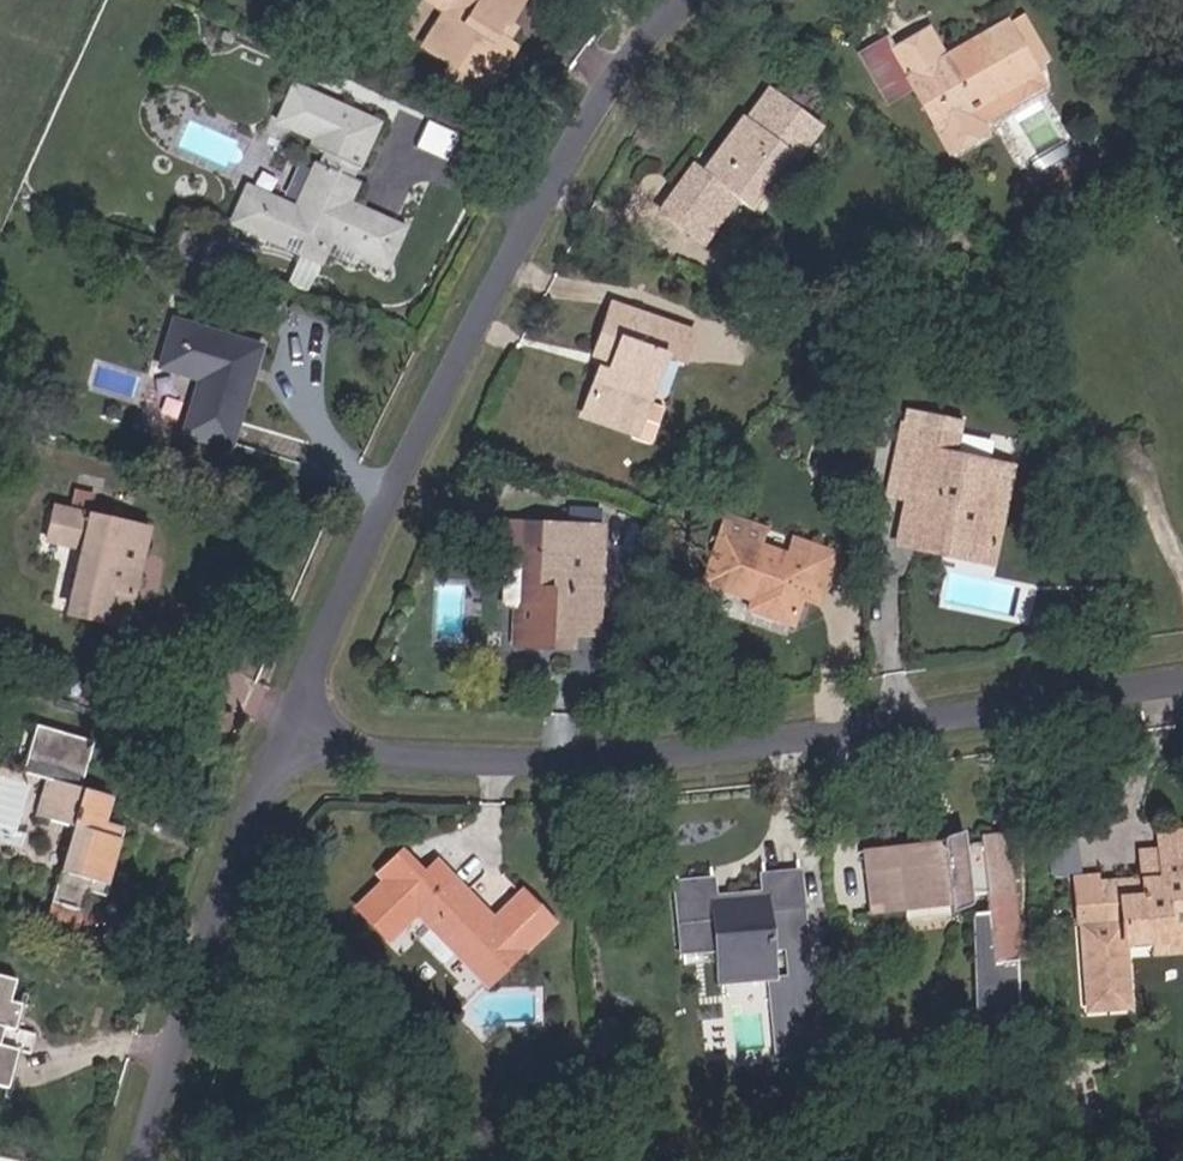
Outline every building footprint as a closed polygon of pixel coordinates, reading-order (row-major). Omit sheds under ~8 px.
[(497,76),(509,59),(513,61),(530,35),(478,0),(451,0),(430,32),(451,46),(430,80),(456,98),(447,114),(478,135),(487,123),(494,125),(518,90),(512,85),(497,76)] [(1182,16),(1182,0),(1167,0),(1182,16)] [(970,138),(996,125),(1033,108),(1030,101),(1044,95),(1025,52),(953,90),(937,58),(895,76),(871,28),(842,42),(866,91),(896,79),(944,181),(984,163),(970,138)] [(497,76),(512,85),(523,68),(513,61),(509,59),(497,76)] [(385,143),(299,100),(281,136),(317,154),(313,163),(336,174),(330,186),(318,180),(296,224),(248,200),(231,235),(279,259),(286,246),(306,256),(325,266),(332,253),(360,268),(358,271),(385,285),(404,247),(348,219),(359,197),(350,194),(357,179),(366,183),(385,143)] [(690,190),(656,231),(688,257),(708,233),(719,242),(734,223),(748,234),(790,180),(774,166),(796,139),(770,118),(747,146),(743,143),(699,197),(690,190)] [(795,184),(817,157),(796,139),(774,166),(790,180),(795,184)] [(699,266),(719,242),(708,233),(688,257),(699,266)] [(318,279),(325,266),(306,256),(299,269),(318,279)] [(193,453),(240,467),(273,364),(183,336),(169,382),(189,389),(211,397),(195,447),(193,453)] [(657,386),(678,390),(687,358),(613,337),(598,381),(612,386),(608,400),(599,398),(585,441),(634,456),(657,386)] [(174,440),(195,447),(211,397),(189,389),(174,440)] [(928,441),(930,428),(914,426),(912,439),(928,441)] [(912,439),(909,439),(900,509),(919,511),(947,515),(942,552),(983,557),(981,566),(1009,570),(1021,472),(961,465),(965,432),(930,428),(928,441),(912,439)] [(947,515),(919,511),(913,558),(981,566),(983,557),(942,552),(947,515)] [(569,655),(596,654),(592,531),(588,530),(587,514),(554,515),(554,524),(512,526),(514,598),(516,637),(517,670),(570,670),(569,655)] [(71,620),(124,635),(151,543),(62,517),(54,546),(88,556),(84,571),(71,620)] [(800,605),(816,609),(827,576),(786,564),(715,544),(698,594),(748,609),(748,620),(790,633),(800,605)] [(786,564),(827,576),(832,559),(791,545),(786,564)] [(50,561),(84,571),(88,556),(54,546),(50,561)] [(500,636),(516,637),(514,598),(500,599),(500,636)] [(115,802),(86,795),(97,747),(39,733),(28,780),(55,786),(46,825),(79,834),(63,913),(93,920),(98,901),(113,903),(131,835),(110,829),(115,802)] [(993,919),(1011,918),(1008,850),(984,853),(985,862),(957,864),(955,850),(942,854),(942,866),(902,868),(901,860),(869,864),(875,927),(909,926),(910,916),(956,913),(958,929),(966,928),(976,920),(980,911),(992,911),(993,919)] [(1182,869),(1182,857),(1182,852),(1145,853),(1147,865),(1148,872),(1182,869)] [(410,900),(434,877),(411,854),(387,879),(397,888),(410,900)] [(1148,872),(1147,865),(1132,867),(1135,901),(1097,904),(1095,895),(1070,897),(1075,948),(1082,949),(1091,1035),(1131,1032),(1125,966),(1162,965),(1161,956),(1182,955),(1182,869),(1148,872)] [(426,915),(498,986),(562,923),(533,895),(505,922),(465,884),(463,886),(443,867),(434,877),(410,900),(397,888),(366,919),(395,947),(426,915)] [(718,897),(678,897),(679,966),(725,965),(725,986),(772,985),(772,969),(772,957),(788,957),(789,969),(789,985),(808,985),(807,889),(765,890),(765,909),(718,909),(718,897)] [(57,936),(86,943),(93,920),(63,913),(57,936)] [(772,957),(772,969),(789,969),(788,957),(772,957)] [(19,1040),(27,1012),(10,1007),(14,987),(0,983),(0,1042),(1,1036),(19,1040)] [(10,1095),(20,1057),(0,1052),(0,1093),(10,1095)]
